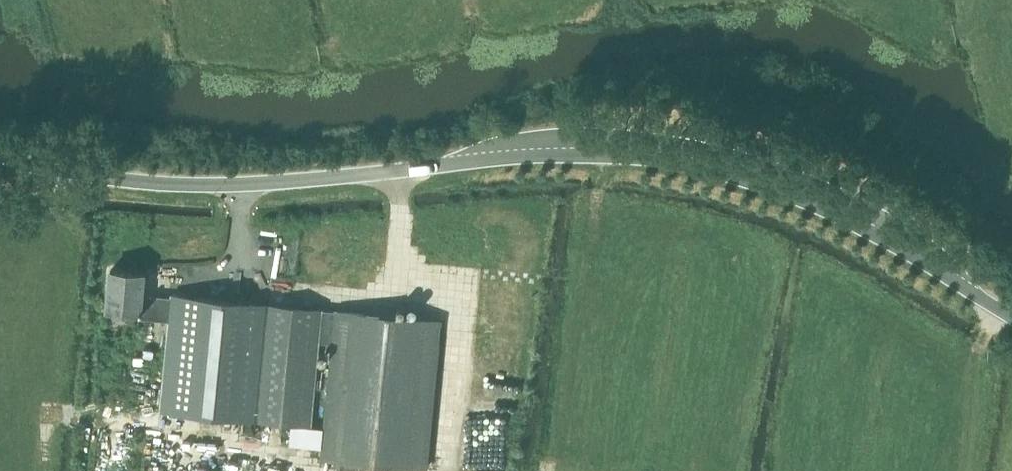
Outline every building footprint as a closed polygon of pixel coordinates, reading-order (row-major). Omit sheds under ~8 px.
[(144,295),(146,273),(112,270),(109,309),(141,313),(141,318),(171,321),(162,411),(311,426),(319,342),(335,344),(324,459),(427,469),(442,322),(338,312),(322,311),(322,310),(173,295),(173,298),(144,295)]
